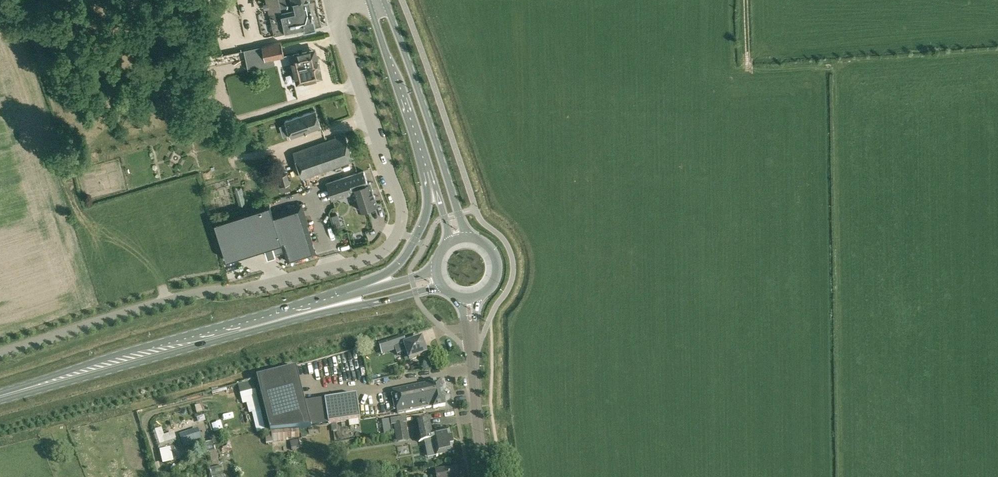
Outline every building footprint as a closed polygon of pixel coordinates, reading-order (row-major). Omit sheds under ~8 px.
[(281,12),(270,14),(274,34),(304,28),(304,29),(315,26),(321,24),(315,0),(279,0),(281,12)] [(284,56),(282,44),(262,48),(244,51),(246,60),(248,70),(267,66),(265,60),(273,59),(284,56)] [(316,68),(319,65),(318,60),(314,59),(312,50),(291,55),(297,82),(318,77),(316,68)] [(284,120),(290,137),(321,126),(315,109),(284,120)] [(294,152),(302,177),(353,160),(345,135),(294,152)] [(370,181),(367,182),(364,170),(327,182),(332,198),(353,192),(359,209),(377,203),(370,181)] [(278,176),(281,186),(290,183),(287,173),(278,176)] [(273,213),(278,229),(288,260),(316,251),(307,223),(308,223),(302,203),(288,207),(289,208),(273,213)] [(269,204),(214,222),(226,260),(236,256),(236,258),(237,258),(236,256),(244,253),(244,254),(245,254),(245,253),(253,250),(253,253),(254,252),(254,251),(264,247),(267,257),(268,256),(267,255),(274,252),(275,254),(275,253),(284,250),(269,204)] [(317,344),(320,350),(333,344),(330,338),(317,344)] [(406,351),(409,358),(426,352),(421,338),(409,342),(409,341),(394,346),(397,354),(406,351)] [(257,377),(270,430),(311,427),(311,426),(305,403),(296,367),(257,377)] [(433,407),(446,405),(441,381),(428,383),(402,389),(402,392),(395,393),(399,412),(406,411),(406,412),(433,406),(433,407)] [(356,395),(305,403),(311,426),(360,419),(356,395)] [(383,427),(390,427),(388,419),(381,420),(383,427)] [(419,442),(434,439),(437,455),(454,451),(452,445),(453,445),(452,437),(451,437),(449,430),(432,433),(429,420),(415,423),(419,442)] [(408,439),(405,422),(395,424),(397,441),(408,439)] [(175,434),(178,443),(181,451),(203,444),(197,426),(175,434)] [(161,428),(152,431),(158,449),(178,443),(175,434),(174,432),(164,436),(161,428)] [(287,430),(272,431),(273,442),(287,441),(287,439),(287,430)] [(287,430),(287,439),(299,438),(299,430),(287,430)] [(290,441),(291,450),(303,448),(301,439),(290,441)] [(210,469),(212,476),(224,476),(221,466),(210,469)] [(437,476),(457,476),(455,467),(436,470),(437,476)]
